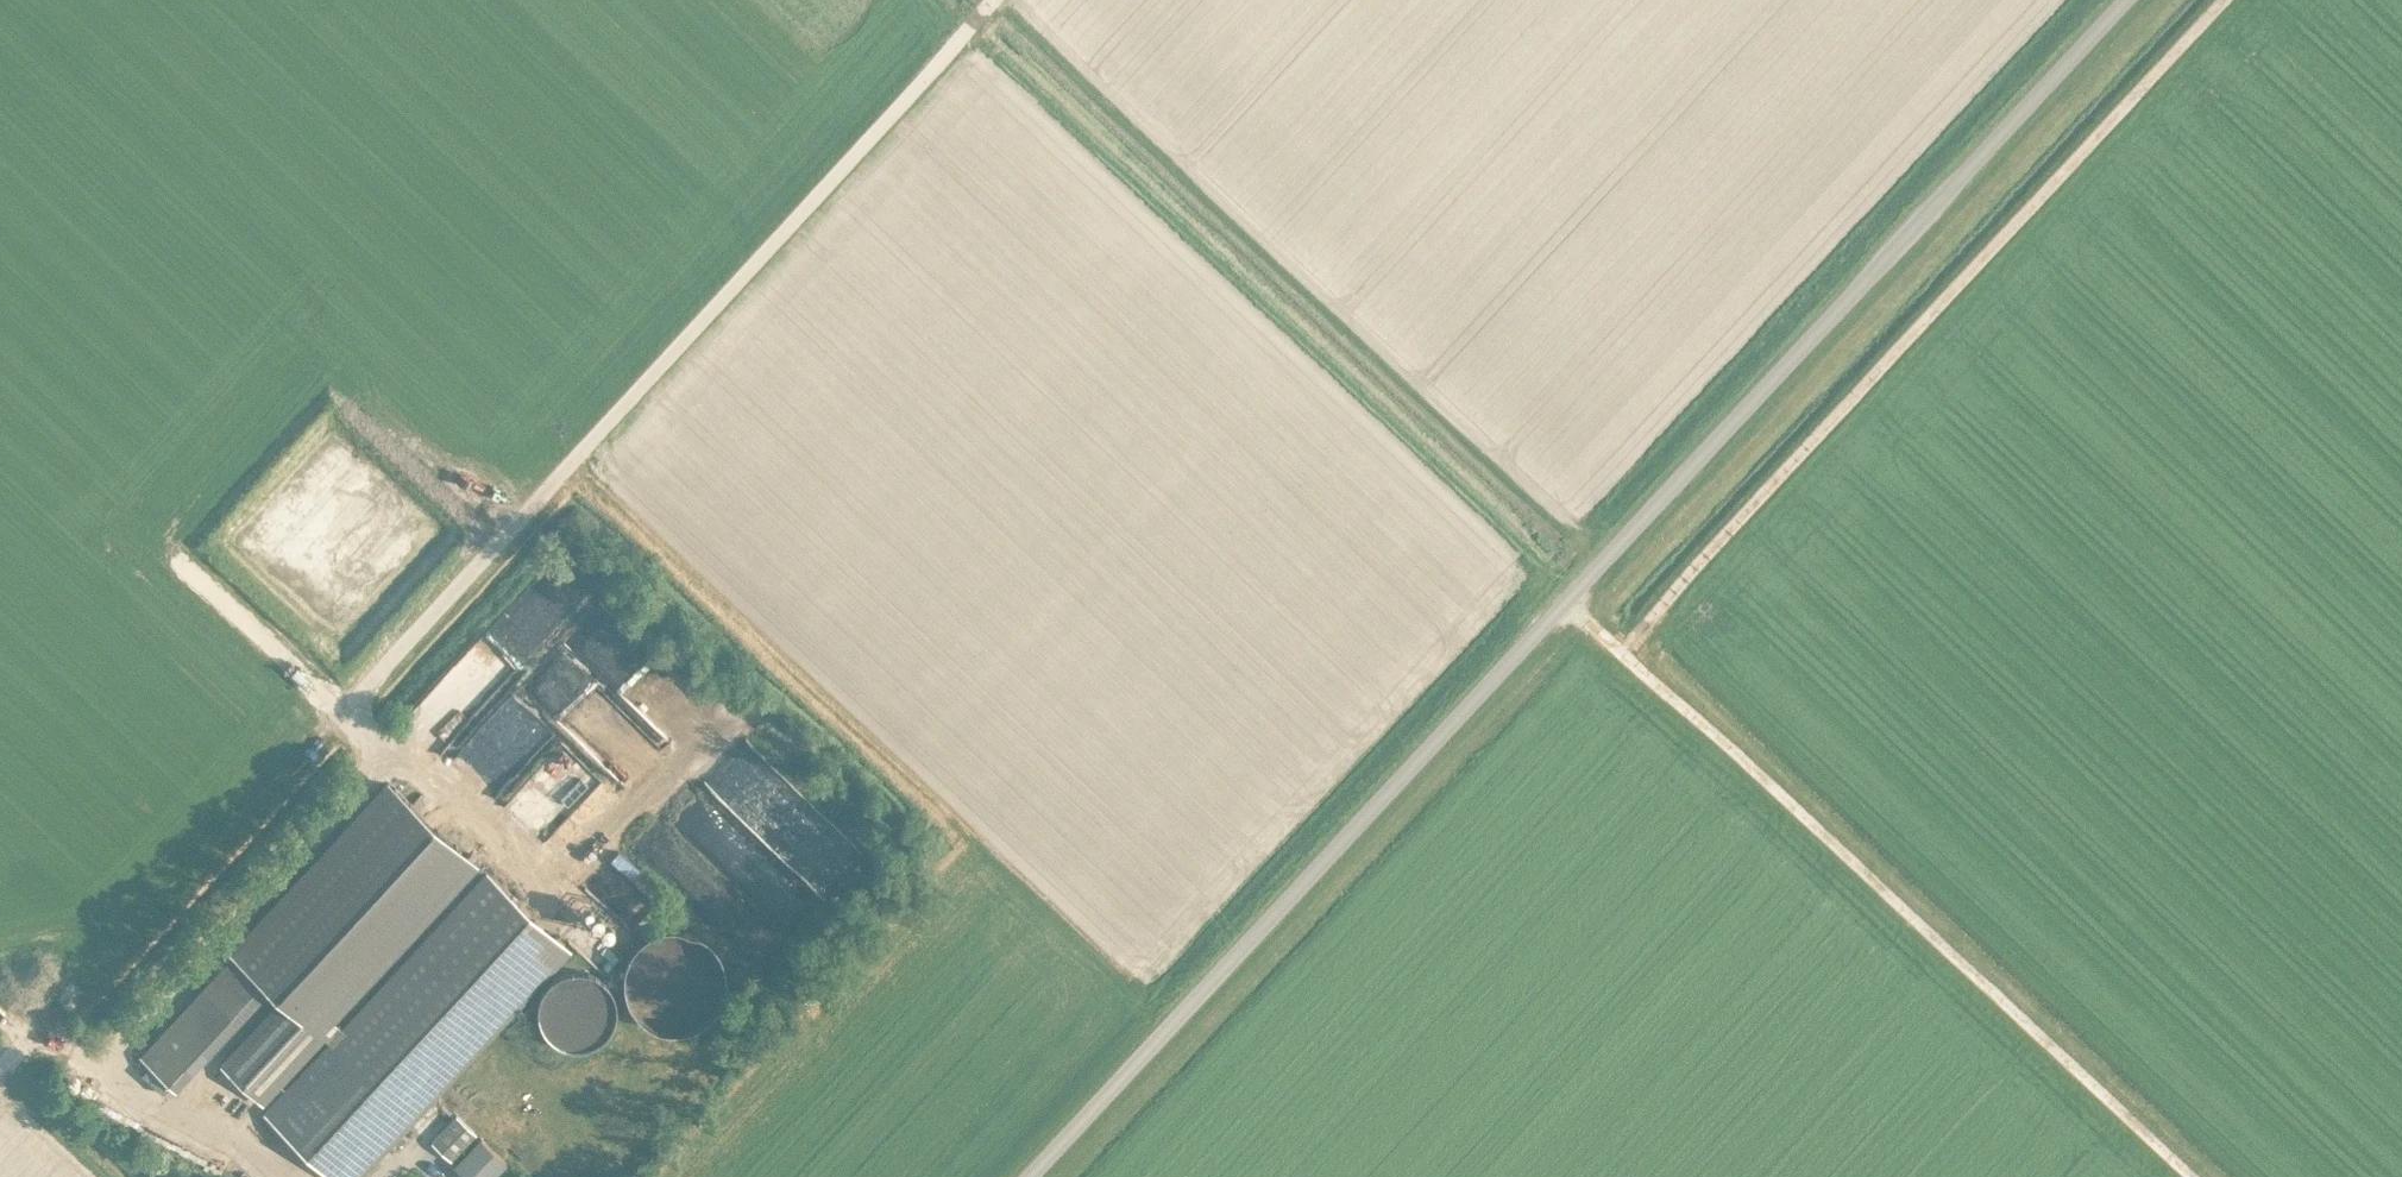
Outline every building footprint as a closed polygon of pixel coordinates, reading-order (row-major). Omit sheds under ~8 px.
[(325,1018),(468,864),(379,781),(223,949),(273,996),(213,1061),(256,1100),(316,1035),(321,1041),(257,1109),(330,1176),(349,1176),(560,950),(477,872),(334,1027),(325,1018)] [(703,943),(698,938),(695,936),(691,933),(686,930),(682,929),(678,928),(674,927),(670,927),(666,926),(658,927),(651,929),(645,931),(640,934),(635,937),(630,941),(625,947),(622,951),(619,957),(617,964),(615,972),(615,978),(616,985),(617,992),(620,998),(624,1005),(629,1012),(636,1018),(643,1022),(650,1025),(658,1027),(666,1028),(673,1027),(679,1026),(686,1023),(692,1020),(698,1016),(704,1010),(708,1005),(712,998),(715,990),(716,981),(716,975),(716,969),(714,963),(711,955),(706,947),(703,943)] [(133,1055),(167,1086),(258,985),(226,953),(133,1055)] [(603,988),(601,984),(597,981),(593,977),(589,975),(586,973),(582,971),(578,970),(573,969),(569,969),(565,969),(562,969),(557,970),(554,971),(551,972),(546,975),(542,978),(537,981),(533,986),(530,991),(528,996),(526,1002),(525,1009),(525,1015),(526,1022),(528,1028),(531,1033),(534,1038),(539,1044),(544,1048),(551,1051),(556,1053),(561,1054),(567,1055),(572,1054),(579,1053),(585,1051),(591,1048),(596,1044),(600,1039),(604,1034),(608,1028),(609,1022),(610,1016),(611,1011),(610,1006),(609,1000),(607,996),(606,992),(603,988)] [(65,999),(58,992),(52,999),(59,1006),(65,999)] [(422,1139),(442,1157),(467,1130),(447,1112),(422,1139)] [(472,1135),(449,1160),(466,1176),(480,1176),(497,1159),(472,1135)]
